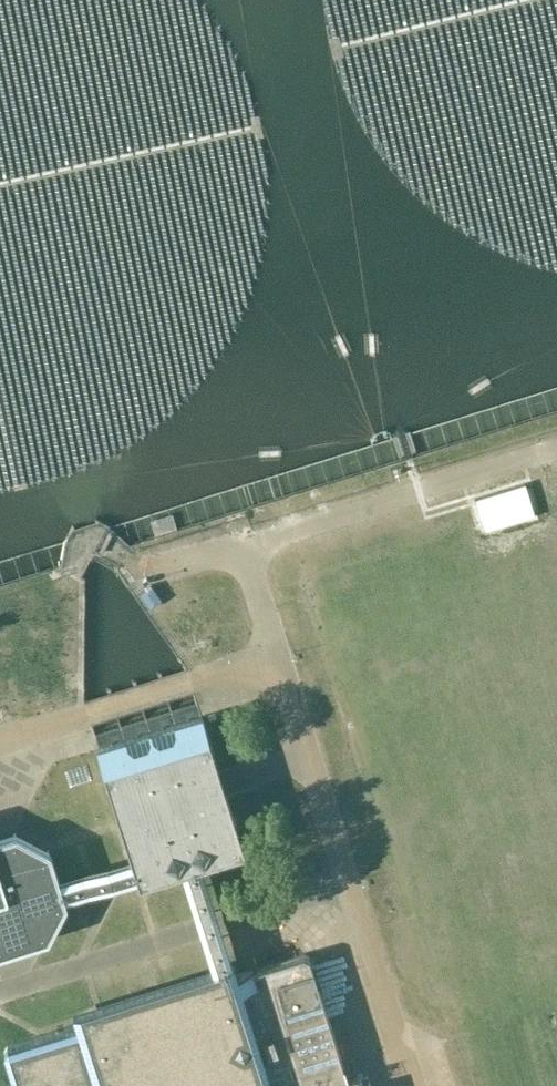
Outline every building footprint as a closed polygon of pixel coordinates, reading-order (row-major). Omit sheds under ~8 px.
[(97,749),(133,864),(138,881),(243,848),(202,716),(97,749)] [(44,933),(60,902),(45,854),(14,838),(0,842),(0,947),(44,933)] [(309,956),(303,953),(7,1046),(4,1051),(15,1085),(349,1085),(309,956)]
